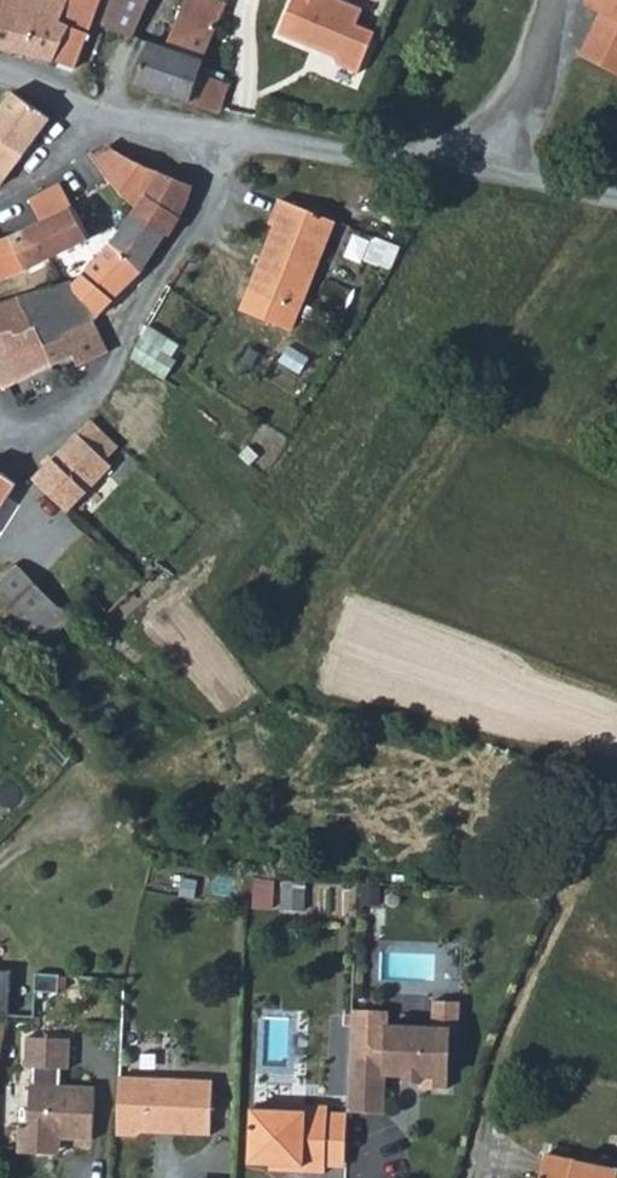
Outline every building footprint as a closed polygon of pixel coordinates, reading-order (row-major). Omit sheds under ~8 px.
[(75,68),(99,5),(82,0),(2,0),(0,8),(0,50),(54,61),(75,68)] [(105,24),(121,31),(135,37),(151,0),(115,0),(105,24)] [(147,42),(133,83),(177,97),(176,99),(189,103),(199,73),(227,6),(212,0),(183,0),(163,47),(147,42)] [(279,34),(336,57),(339,65),(360,73),(376,32),(357,24),(363,9),(340,0),(293,0),(279,34)] [(616,71),(616,0),(587,0),(585,5),(605,15),(596,33),(590,30),(579,53),(616,71)] [(83,79),(100,85),(121,31),(105,24),(100,35),(83,79)] [(199,73),(189,103),(218,113),(220,111),(230,84),(199,73)] [(0,186),(51,118),(13,91),(0,108),(0,186)] [(114,150),(97,158),(109,177),(138,206),(161,173),(159,173),(114,150)] [(97,158),(92,151),(40,186),(54,199),(58,199),(60,202),(68,210),(77,206),(88,241),(131,215),(138,206),(109,177),(97,158)] [(193,185),(161,173),(138,206),(131,215),(111,244),(142,271),(167,234),(170,236),(179,222),(193,185)] [(54,199),(40,186),(20,193),(2,204),(4,207),(19,236),(31,230),(48,261),(68,251),(57,216),(68,210),(60,202),(58,199),(54,199)] [(297,310),(334,221),(282,200),(271,226),(275,227),(249,290),(297,310)] [(77,206),(68,210),(57,216),(68,251),(88,241),(77,206)] [(4,207),(0,209),(0,280),(25,271),(11,240),(19,236),(4,207)] [(19,236),(11,240),(25,271),(48,261),(31,230),(19,236)] [(84,273),(72,284),(100,315),(142,271),(111,244),(84,273)] [(69,280),(18,297),(34,323),(45,344),(95,320),(100,315),(72,284),(69,280)] [(0,302),(0,331),(13,326),(15,329),(34,323),(18,297),(0,302)] [(45,344),(28,352),(36,373),(62,361),(74,355),(79,368),(94,364),(109,352),(95,320),(45,344)] [(36,373),(28,352),(45,344),(34,323),(15,329),(13,326),(0,331),(0,382),(1,386),(2,389),(36,373)] [(166,380),(187,347),(151,325),(131,358),(166,380)] [(124,448),(94,421),(40,480),(77,514),(120,467),(113,460),(124,448)] [(16,484),(0,472),(0,509),(16,484)] [(37,593),(39,591),(22,573),(0,595),(0,607),(30,637),(56,612),(37,593)] [(276,908),(278,880),(257,879),(255,907),(276,908)] [(302,910),(305,884),(284,882),(282,908),(302,910)] [(0,970),(0,1011),(8,1012),(12,971),(0,970)] [(381,1013),(353,1012),(349,1115),(386,1116),(388,1077),(409,1078),(409,1074),(422,1075),(422,1078),(422,1085),(421,1091),(449,1092),(451,1033),(460,1033),(461,1004),(434,1003),(433,1030),(390,1028),(390,1019),(381,1013)] [(70,1038),(27,1036),(26,1066),(34,1067),(34,1084),(31,1083),(29,1126),(20,1126),(19,1152),(48,1153),(49,1137),(61,1138),(93,1139),(95,1086),(60,1085),(61,1068),(69,1068),(70,1038)] [(121,1059),(118,1118),(138,1119),(142,1115),(157,1116),(162,1112),(174,1113),(174,1117),(211,1118),(214,1064),(121,1059)] [(422,1075),(409,1074),(409,1078),(409,1084),(422,1085),(422,1078),(422,1075)] [(327,1169),(329,1116),(330,1109),(284,1107),(283,1113),(252,1112),(250,1167),(281,1168),(281,1174),(327,1176),(327,1169)] [(349,1116),(329,1116),(327,1169),(346,1170),(349,1116)] [(49,1137),(48,1153),(60,1154),(61,1138),(49,1137)] [(545,1155),(540,1177),(616,1177),(616,1170),(545,1155)]
